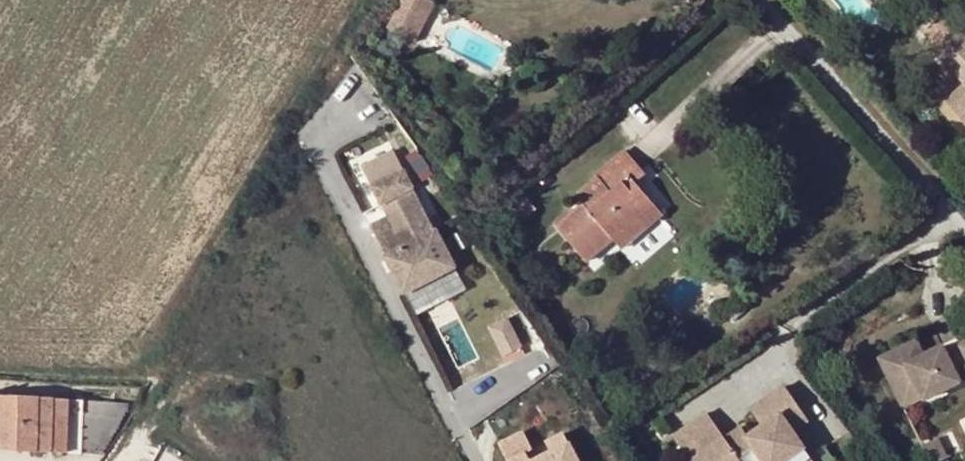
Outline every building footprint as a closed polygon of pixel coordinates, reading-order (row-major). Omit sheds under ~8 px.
[(386,27),(416,43),(436,3),(430,0),(400,0),(386,27)] [(964,126),(964,43),(941,15),(922,33),(964,80),(942,100),(964,126)] [(412,311),(464,288),(401,144),(363,161),(386,213),(371,220),(412,311)] [(638,216),(652,203),(635,184),(646,175),(625,151),(596,176),(598,180),(576,200),(581,206),(556,228),(586,262),(612,239),(619,233),(627,243),(646,226),(638,216)] [(660,213),(652,203),(638,216),(646,226),(660,213)] [(620,249),(627,243),(619,233),(612,239),(620,249)] [(509,313),(490,323),(505,352),(524,343),(509,313)] [(902,407),(921,397),(922,401),(958,383),(953,373),(964,368),(964,341),(958,345),(962,352),(947,359),(943,352),(941,347),(924,356),(915,339),(878,358),(902,407)] [(958,345),(943,352),(947,359),(962,352),(958,345)] [(787,434),(802,424),(779,391),(744,415),(755,431),(740,441),(726,451),(719,442),(702,417),(667,440),(682,460),(748,460),(752,458),(754,460),(806,460),(787,434)] [(83,454),(101,454),(100,451),(123,411),(123,404),(0,399),(0,433),(0,438),(0,443),(42,444),(42,453),(65,453),(66,428),(84,429),(83,454)] [(499,437),(509,460),(581,460),(567,427),(535,440),(529,425),(499,437)] [(65,453),(83,454),(84,429),(66,428),(65,453)] [(734,432),(719,442),(726,451),(740,441),(734,432)] [(929,460),(942,460),(949,457),(939,437),(921,445),(929,460)] [(42,453),(42,444),(0,443),(0,451),(42,453)]
